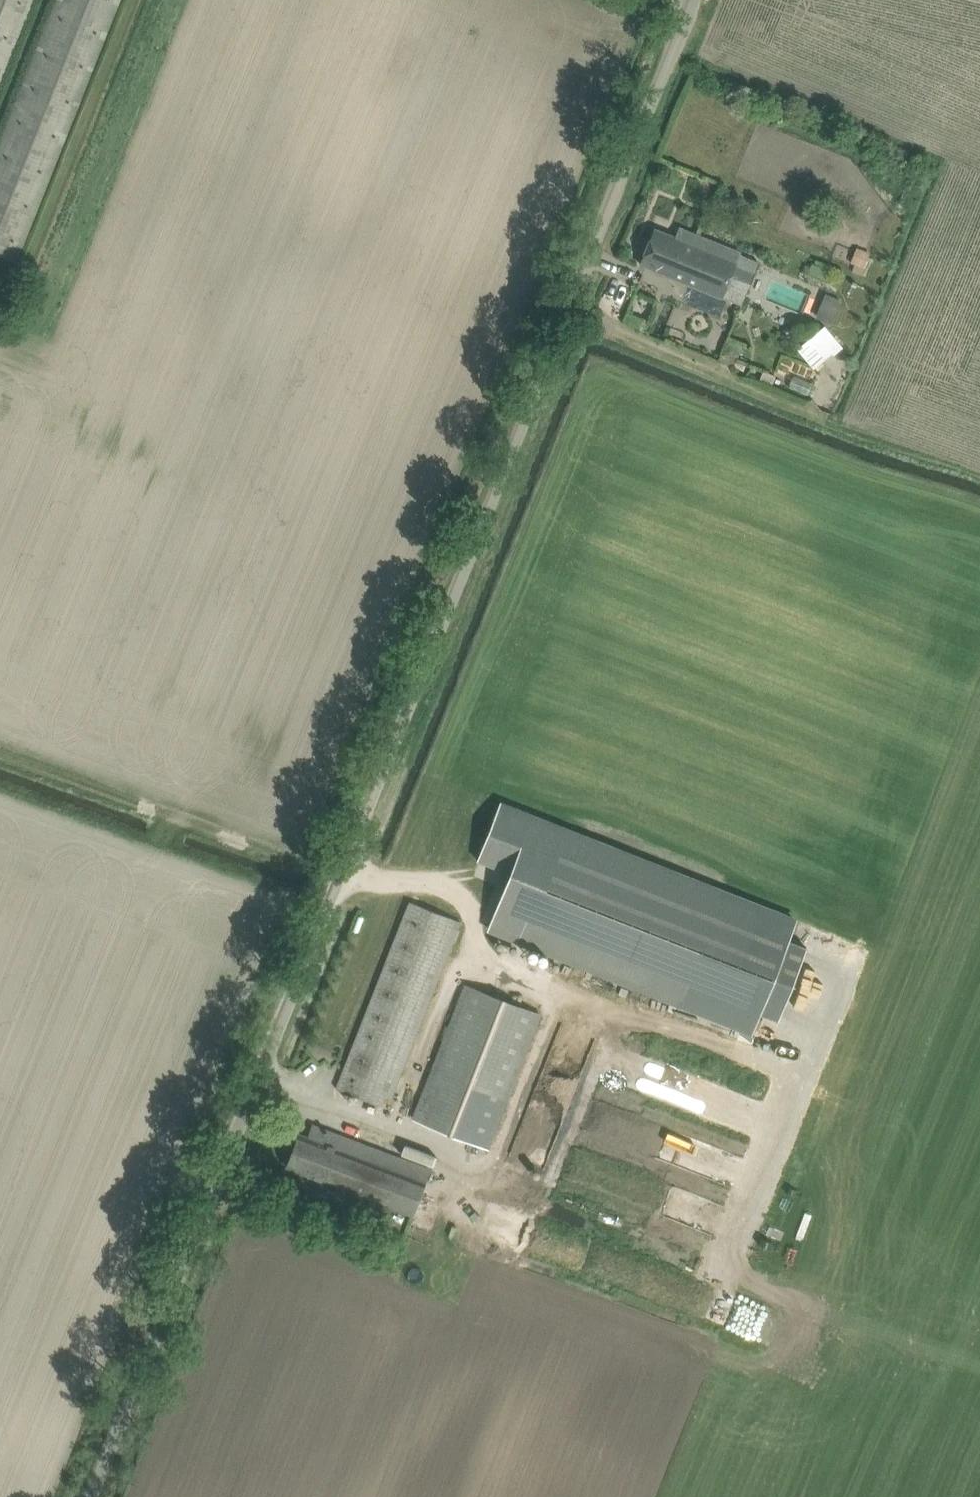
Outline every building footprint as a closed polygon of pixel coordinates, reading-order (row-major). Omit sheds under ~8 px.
[(0,146),(0,255),(14,260),(16,261),(118,0),(58,0),(0,146)] [(32,0),(0,0),(0,81),(32,0)] [(641,263),(660,271),(741,302),(757,259),(739,253),(739,252),(697,236),(680,229),(676,238),(656,229),(641,263)] [(868,252),(856,248),(851,262),(862,266),(868,252)] [(731,322),(720,318),(715,330),(726,335),(731,322)] [(796,345),(814,367),(843,344),(826,322),(796,345)] [(760,379),(771,383),(775,375),(763,371),(760,379)] [(789,387),(808,394),(809,393),(813,382),(794,375),(790,385),(789,387)] [(489,927),(682,1003),(753,1031),(761,1012),(778,1019),(807,947),(789,940),(797,920),(725,893),(500,804),(478,860),(510,872),(489,927)] [(336,1088),(355,1095),(374,1103),(449,916),(411,901),(336,1088)] [(412,1119),(488,1148),(541,1013),(465,984),(412,1119)] [(288,1165),(307,1173),(413,1215),(431,1171),(332,1132),(313,1125),(309,1136),(301,1133),(288,1165)]
